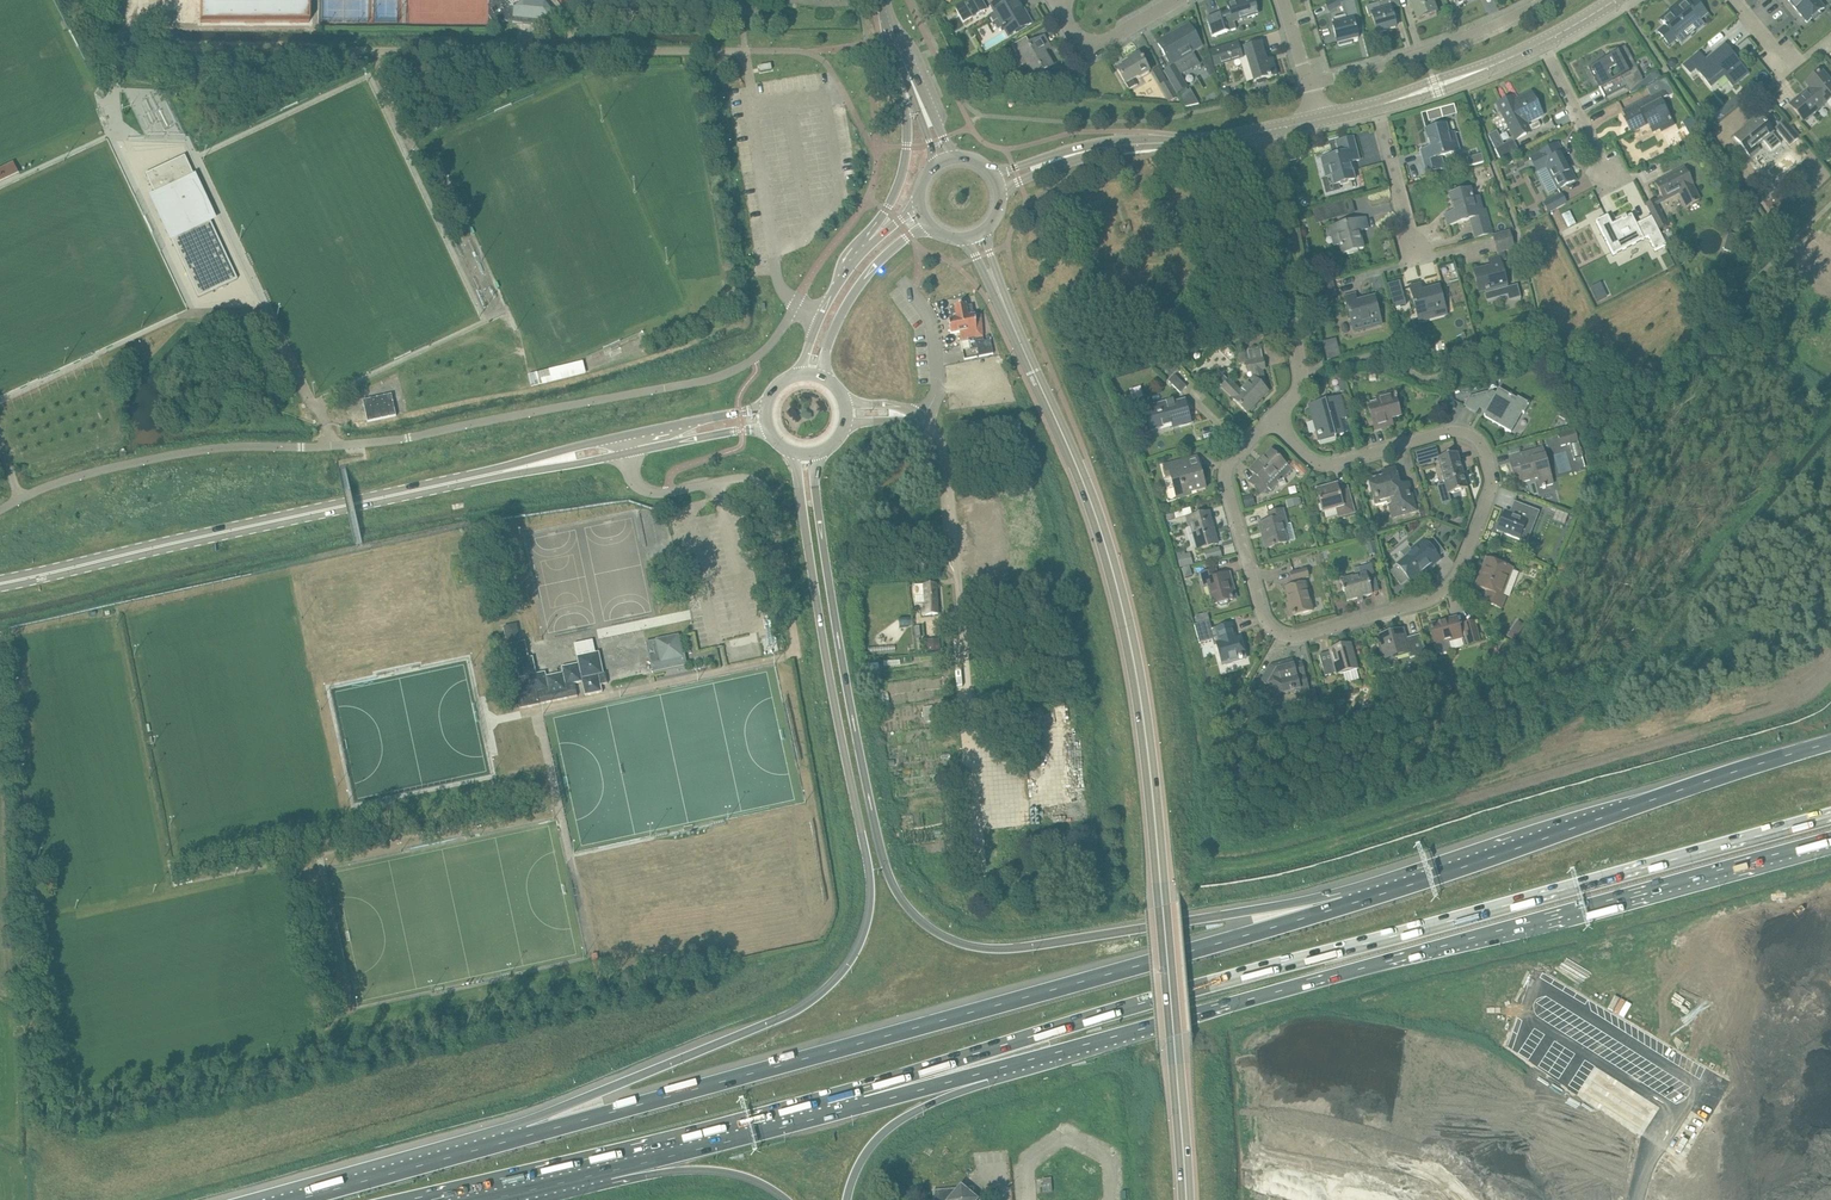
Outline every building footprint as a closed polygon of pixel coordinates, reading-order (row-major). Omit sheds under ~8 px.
[(305,14),(305,0),(198,0),(198,14),(305,14)] [(489,16),(493,21),(505,22),(513,23),(534,25),(541,26),(552,27),(553,11),(553,10),(545,0),(525,0),(516,7),(512,7),(509,6),(504,0),(496,0),(493,2),(489,6),(489,16)] [(599,0),(605,8),(615,0),(600,0),(599,0)] [(963,22),(973,17),(973,18),(988,10),(982,0),(971,0),(966,3),(966,2),(955,8),(963,22)] [(1023,8),(1018,0),(1001,0),(991,6),(1009,37),(1031,23),(1027,25),(1019,11),(1023,8)] [(1212,37),(1236,29),(1234,22),(1252,16),(1252,17),(1255,16),(1255,15),(1258,14),(1256,7),(1259,6),(1257,0),(1245,0),(1236,3),(1235,0),(1227,3),(1230,11),(1207,19),(1212,37)] [(1326,4),(1329,12),(1351,0),(1333,0),(1326,4)] [(1369,16),(1372,15),(1377,33),(1396,27),(1389,7),(1399,4),(1398,0),(1387,0),(1366,7),(1369,16)] [(1413,9),(1417,20),(1436,13),(1432,0),(1410,0),(1413,9)] [(1658,31),(1669,45),(1677,38),(1676,37),(1697,18),(1699,20),(1707,14),(1696,0),(1689,0),(1686,2),(1684,0),(1682,0),(1675,6),(1676,8),(1672,11),(1671,10),(1661,19),(1664,23),(1663,24),(1665,26),(1658,31)] [(1800,15),(1807,23),(1824,8),(1817,0),(1788,0),(1796,10),(1797,9),(1801,14),(1800,15)] [(1346,16),(1333,19),(1334,26),(1333,26),(1336,37),(1338,44),(1339,46),(1352,43),(1351,40),(1358,39),(1354,20),(1347,22),(1346,16)] [(1169,37),(1158,43),(1172,68),(1165,72),(1177,93),(1178,93),(1179,96),(1185,108),(1199,105),(1190,90),(1188,91),(1186,88),(1179,75),(1199,63),(1192,51),(1201,46),(1190,28),(1174,37),(1175,38),(1171,40),(1169,37)] [(1020,51),(1035,76),(1052,66),(1044,51),(1051,47),(1044,36),(1030,45),(1026,38),(1012,46),(1016,53),(1020,51)] [(1251,70),(1254,82),(1256,81),(1257,83),(1259,84),(1264,83),(1265,80),(1265,79),(1268,78),(1271,77),(1277,75),(1272,60),(1267,62),(1262,44),(1250,48),(1240,51),(1238,43),(1211,51),(1215,65),(1246,56),(1251,70)] [(1630,93),(1644,81),(1643,80),(1643,81),(1642,78),(1627,49),(1626,49),(1625,47),(1626,47),(1626,46),(1608,50),(1608,51),(1609,51),(1612,57),(1592,67),(1593,67),(1598,75),(1594,77),(1596,80),(1597,80),(1601,86),(1599,87),(1604,97),(1605,97),(1626,86),(1630,93)] [(1699,53),(1700,53),(1699,52),(1684,65),(1691,73),(1696,69),(1712,87),(1726,76),(1734,85),(1733,86),(1734,86),(1749,73),(1748,73),(1726,47),(1719,53),(1720,55),(1715,59),(1712,55),(1705,61),(1699,53)] [(1131,63),(1118,71),(1126,84),(1129,90),(1136,86),(1133,80),(1139,77),(1140,78),(1149,73),(1143,61),(1144,61),(1143,59),(1142,60),(1139,55),(1129,60),(1131,63)] [(1210,58),(1203,62),(1211,76),(1216,74),(1210,58)] [(975,78),(971,69),(964,72),(968,81),(975,78)] [(1651,74),(1654,80),(1660,77),(1657,70),(1651,74)] [(1804,121),(1811,115),(1809,112),(1821,102),(1823,105),(1830,99),(1830,82),(1822,71),(1806,83),(1812,91),(1800,101),(1798,99),(1791,105),(1804,121)] [(1161,86),(1169,102),(1176,98),(1168,82),(1161,86)] [(1661,101),(1666,98),(1659,84),(1650,88),(1654,96),(1624,111),(1630,122),(1627,123),(1632,132),(1649,123),(1650,125),(1649,123),(1656,120),(1661,131),(1661,132),(1673,125),(1661,101)] [(100,88),(96,94),(101,97),(105,91),(100,88)] [(1520,123),(1541,112),(1531,93),(1509,103),(1508,100),(1497,105),(1515,140),(1526,134),(1520,123)] [(1743,130),(1735,137),(1742,147),(1750,156),(1758,150),(1755,146),(1763,140),(1772,151),(1781,143),(1772,133),(1766,125),(1766,124),(1760,116),(1750,125),(1751,126),(1744,131),(1743,130)] [(1691,118),(1682,123),(1691,139),(1700,134),(1691,118)] [(1776,128),(1790,145),(1798,138),(1784,122),(1776,128)] [(1430,148),(1421,151),(1424,161),(1427,173),(1444,168),(1441,156),(1453,153),(1449,137),(1449,135),(1446,125),(1425,131),(1430,148)] [(1327,158),(1320,160),(1325,178),(1332,176),(1334,186),(1355,180),(1350,163),(1359,160),(1356,149),(1353,137),(1336,142),(1340,154),(1327,158)] [(1495,149),(1501,161),(1517,152),(1512,140),(1495,149)] [(1294,145),(1285,147),(1288,162),(1297,161),(1294,145)] [(1557,145),(1531,158),(1537,170),(1546,166),(1558,189),(1575,180),(1566,163),(1567,162),(1564,163),(1562,160),(1564,159),(1557,145)] [(185,155),(145,173),(154,192),(176,238),(172,240),(198,298),(238,280),(211,222),(190,176),(193,174),(185,155)] [(1655,184),(1662,198),(1655,202),(1654,200),(1646,204),(1652,214),(1659,230),(1667,226),(1657,206),(1680,195),(1687,207),(1699,200),(1692,185),(1693,184),(1685,168),(1655,184)] [(1446,215),(1448,225),(1470,220),(1475,239),(1492,234),(1485,210),(1476,213),(1470,190),(1450,195),(1454,212),(1446,215)] [(1561,195),(1544,203),(1549,212),(1566,203),(1561,195)] [(1339,205),(1323,209),(1326,220),(1342,216),(1339,205)] [(1623,220),(1612,225),(1607,216),(1597,222),(1611,249),(1621,244),(1622,246),(1642,236),(1631,215),(1626,218),(1626,217),(1622,219),(1623,220)] [(1336,227),(1343,254),(1364,248),(1359,231),(1368,229),(1365,218),(1336,227)] [(1504,251),(1514,248),(1510,231),(1493,236),(1497,253),(1499,252),(1501,258),(1499,258),(1499,257),(1489,260),(1491,267),(1474,272),(1479,293),(1485,291),(1487,298),(1508,292),(1507,285),(1501,261),(1506,260),(1504,251)] [(1647,236),(1655,251),(1666,245),(1658,231),(1647,236)] [(1729,232),(1724,249),(1732,251),(1737,234),(1729,232)] [(1320,273),(1309,276),(1310,282),(1321,279),(1320,273)] [(1400,282),(1388,285),(1394,308),(1406,305),(1400,282)] [(1413,299),(1417,315),(1445,307),(1443,298),(1439,287),(1422,292),(1420,284),(1410,287),(1413,299)] [(1604,292),(1596,297),(1598,301),(1606,296),(1604,292)] [(1344,297),(1352,325),(1380,317),(1374,296),(1357,301),(1355,294),(1344,297)] [(951,319),(949,320),(951,334),(960,332),(961,341),(968,339),(971,351),(978,349),(979,357),(993,354),(989,335),(986,336),(987,340),(984,341),(983,337),(981,314),(976,315),(976,314),(974,315),(972,305),(967,306),(966,304),(955,307),(955,309),(950,310),(951,319)] [(1324,310),(1317,311),(1319,319),(1326,317),(1324,310)] [(1223,375),(1217,382),(1223,388),(1222,388),(1234,399),(1233,400),(1247,414),(1268,393),(1265,390),(1262,370),(1265,369),(1263,360),(1250,362),(1248,350),(1247,350),(1248,352),(1243,353),(1238,354),(1240,364),(1246,363),(1248,373),(1252,373),(1253,379),(1240,392),(1229,381),(1223,375)] [(584,365),(528,378),(531,387),(542,384),(542,385),(586,374),(585,370),(584,365)] [(1169,382),(1181,393),(1187,387),(1175,375),(1169,382)] [(1344,375),(1337,377),(1341,391),(1348,389),(1344,375)] [(1484,414),(1485,418),(1487,419),(1492,418),(1493,423),(1498,421),(1499,426),(1504,425),(1505,429),(1511,433),(1517,422),(1522,413),(1524,414),(1529,406),(1527,405),(1527,403),(1517,398),(1516,399),(1499,389),(1496,393),(1491,390),(1469,397),(1464,406),(1477,413),(1480,406),(1487,410),(1484,414)] [(1371,419),(1375,430),(1387,427),(1386,421),(1401,417),(1398,405),(1394,391),(1375,397),(1376,401),(1367,403),(1371,419)] [(1452,393),(1445,394),(1449,410),(1456,408),(1452,393)] [(392,395),(363,401),(368,422),(396,416),(392,395)] [(1337,397),(1309,405),(1317,435),(1319,441),(1320,444),(1336,440),(1335,437),(1344,434),(1340,420),(1347,418),(1341,396),(1337,397)] [(1145,408),(1148,419),(1151,431),(1179,423),(1179,426),(1191,423),(1185,401),(1174,403),(1173,400),(1145,408)] [(1562,411),(1559,417),(1565,420),(1569,414),(1562,411)] [(1575,431),(1558,436),(1561,446),(1578,441),(1575,431)] [(1523,458),(1510,462),(1514,477),(1516,484),(1523,482),(1537,478),(1540,488),(1542,487),(1543,489),(1545,488),(1545,486),(1553,484),(1543,448),(1540,449),(1535,450),(1521,454),(1523,458)] [(1249,482),(1261,494),(1267,487),(1271,491),(1291,470),(1285,465),(1271,450),(1259,462),(1258,462),(1250,470),(1255,475),(1249,482)] [(1424,450),(1415,453),(1419,467),(1428,464),(1424,450)] [(1438,458),(1448,494),(1467,489),(1457,453),(1438,458)] [(1163,466),(1167,478),(1174,476),(1177,487),(1174,488),(1177,499),(1190,496),(1189,493),(1206,489),(1199,466),(1189,469),(1187,459),(1163,466)] [(1296,462),(1293,465),(1300,472),(1304,469),(1296,462)] [(1368,481),(1375,505),(1388,502),(1390,510),(1393,509),(1396,517),(1416,511),(1410,488),(1401,490),(1395,471),(1383,474),(1384,476),(1368,481)] [(1319,501),(1323,514),(1337,510),(1339,518),(1355,513),(1351,498),(1347,487),(1339,489),(1337,484),(1316,490),(1319,501)] [(1252,495),(1242,498),(1245,508),(1253,506),(1255,505),(1252,495)] [(1298,497),(1285,501),(1288,509),(1300,506),(1300,504),(1301,503),(1300,499),(1299,500),(1298,497)] [(1506,523),(1500,538),(1503,533),(1520,540),(1523,530),(1531,534),(1540,512),(1514,502),(1511,509),(1522,514),(1521,517),(1505,511),(1501,521),(1506,523)] [(1425,507),(1418,508),(1421,519),(1427,517),(1425,507)] [(1270,520),(1257,524),(1257,525),(1262,523),(1265,535),(1262,536),(1266,549),(1274,546),(1288,542),(1284,527),(1287,526),(1283,510),(1268,514),(1270,520)] [(1197,515),(1187,518),(1189,527),(1192,526),(1198,549),(1217,544),(1214,530),(1211,531),(1207,514),(1209,513),(1209,512),(1197,515)] [(1368,526),(1360,528),(1362,535),(1370,533),(1368,526)] [(1398,566),(1391,572),(1402,585),(1409,580),(1412,583),(1428,570),(1427,569),(1439,559),(1432,549),(1424,539),(1411,549),(1413,552),(1397,565),(1398,566)] [(1367,546),(1370,556),(1377,554),(1374,544),(1367,546)] [(1217,548),(1205,551),(1207,561),(1219,558),(1217,548)] [(1185,551),(1176,553),(1180,568),(1193,565),(1190,553),(1186,555),(1185,551)] [(1475,586),(1488,591),(1484,601),(1501,608),(1505,597),(1502,596),(1513,569),(1488,559),(1484,569),(1485,570),(1483,575),(1480,574),(1475,586)] [(1356,577),(1342,581),(1344,589),(1343,590),(1344,592),(1345,592),(1347,601),(1372,594),(1369,585),(1377,583),(1374,572),(1372,564),(1354,569),(1356,577)] [(1189,567),(1183,569),(1185,578),(1192,576),(1189,567)] [(1290,573),(1293,581),(1295,581),(1296,585),(1285,588),(1293,615),(1290,616),(1290,617),(1313,611),(1305,583),(1303,584),(1301,579),(1308,577),(1306,569),(1290,573)] [(1215,570),(1200,574),(1203,581),(1206,580),(1213,605),(1218,604),(1218,606),(1221,607),(1227,605),(1229,602),(1228,601),(1233,599),(1228,584),(1232,583),(1229,573),(1217,576),(1215,570)] [(920,585),(914,585),(914,596),(924,596),(925,609),(921,609),(922,615),(926,615),(938,614),(936,584),(924,585),(920,585)] [(1463,625),(1464,626),(1459,628),(1456,618),(1430,625),(1435,644),(1437,655),(1451,651),(1448,641),(1462,637),(1466,635),(1468,644),(1479,641),(1474,622),(1463,625)] [(1209,621),(1194,625),(1197,634),(1212,630),(1209,621)] [(1216,629),(1220,643),(1217,644),(1222,665),(1234,662),(1246,659),(1240,638),(1233,640),(1231,634),(1234,633),(1232,624),(1216,629)] [(1380,648),(1384,660),(1408,653),(1410,658),(1425,654),(1420,634),(1405,638),(1403,629),(1402,629),(1402,631),(1391,634),(1391,632),(1390,633),(1391,635),(1379,638),(1378,636),(1377,636),(1380,648)] [(562,673),(546,676),(545,672),(536,674),(533,657),(529,658),(525,641),(507,645),(510,660),(515,659),(519,677),(526,676),(530,693),(548,689),(549,693),(565,689),(564,685),(581,681),(584,696),(591,694),(603,692),(599,675),(604,674),(599,652),(595,653),(590,632),(568,637),(573,657),(577,656),(578,663),(561,667),(562,673)] [(1511,632),(1508,636),(1515,641),(1518,637),(1511,632)] [(678,635),(646,642),(651,664),(683,657),(680,640),(678,635)] [(1319,655),(1323,667),(1325,676),(1338,673),(1339,676),(1357,670),(1353,655),(1349,644),(1331,649),(1332,652),(1319,655)] [(1301,694),(1300,694),(1304,708),(1319,704),(1315,690),(1309,692),(1308,687),(1305,674),(1301,662),(1293,665),(1292,659),(1283,662),(1285,667),(1277,669),(1270,665),(1264,676),(1261,681),(1283,694),(1300,690),(1301,694)]
